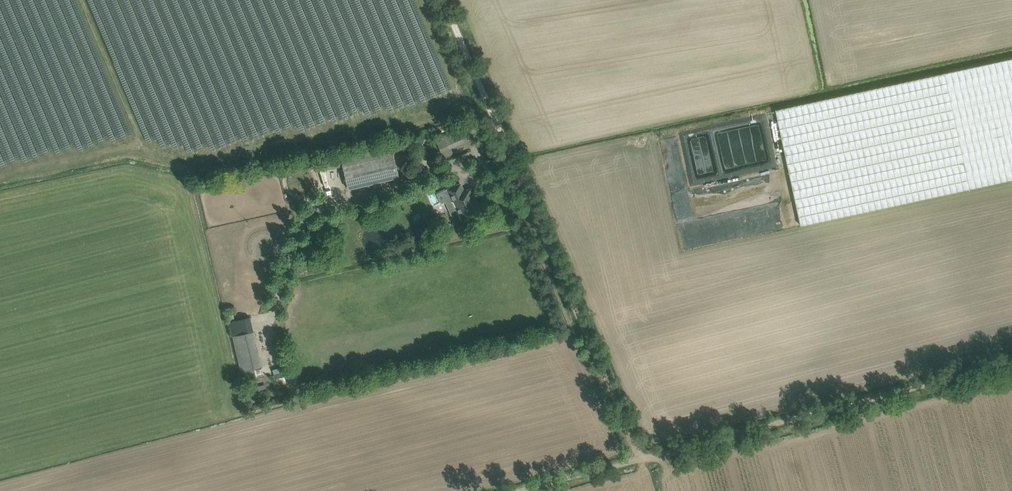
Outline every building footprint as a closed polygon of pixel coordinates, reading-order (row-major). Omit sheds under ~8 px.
[(945,73),(776,110),(801,226),(970,189),(1011,179),(1011,59),(945,73)] [(448,150),(465,143),(459,130),(443,137),(436,140),(444,158),(451,155),(448,150)] [(392,146),(342,157),(349,189),(399,178),(392,146)] [(454,202),(462,222),(482,213),(471,188),(464,191),(461,183),(447,189),(447,190),(438,194),(442,203),(451,199),(452,203),(454,202)] [(233,337),(241,372),(263,367),(255,332),(233,337)] [(997,341),(984,344),(987,356),(1000,353),(997,341)]
